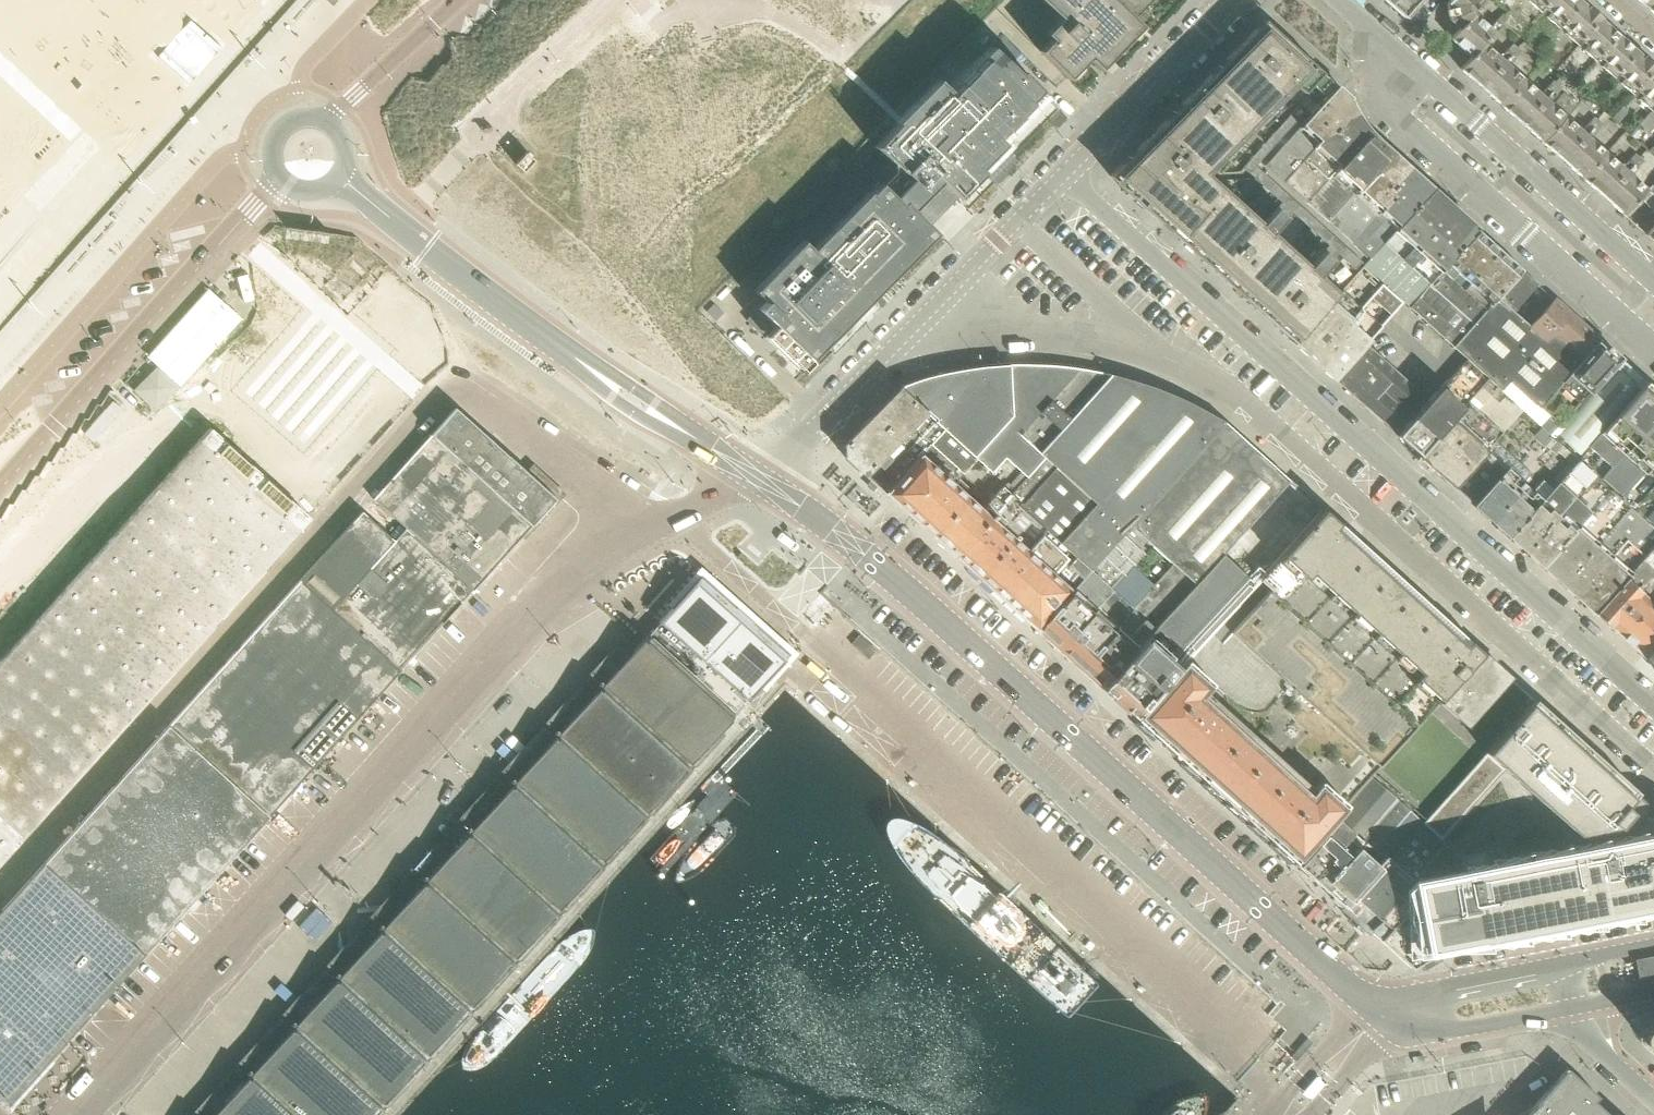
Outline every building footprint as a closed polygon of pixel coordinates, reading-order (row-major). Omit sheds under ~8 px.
[(1141,2),(1140,0),(1042,0),(1061,18),(1046,33),(1051,39),(1039,51),(1069,80),(1089,59),(1097,67),(1099,65),(1097,64),(1107,54),(1109,55),(1119,45),(1118,43),(1125,36),(1127,37),(1139,25),(1140,24),(1130,14),(1141,2)] [(1404,18),(1420,0),(1384,0),(1404,18)] [(1476,12),(1486,0),(1451,0),(1448,4),(1451,21),(1460,29),(1476,12)] [(1542,11),(1552,0),(1529,0),(1542,11)] [(1580,0),(1552,0),(1542,11),(1547,15),(1547,16),(1560,28),(1583,2),(1580,0)] [(1653,2),(1653,0),(1638,0),(1648,8),(1653,2)] [(1583,2),(1560,28),(1561,28),(1566,32),(1565,33),(1578,45),(1579,44),(1602,19),(1583,2)] [(1471,57),(1486,43),(1506,20),(1509,17),(1503,12),(1491,26),(1476,12),(1460,29),(1452,38),(1452,40),(1471,57)] [(1413,14),(1408,20),(1417,28),(1422,22),(1413,14)] [(1620,35),(1602,19),(1579,44),(1584,48),(1583,49),(1597,61),(1620,35)] [(1337,87),(1338,87),(1264,20),(1110,176),(1294,342),(1341,291),(1363,266),(1362,265),(1337,292),(1319,276),(1340,254),(1356,269),(1363,261),(1256,166),(1306,111),(1300,105),(1243,167),(1282,202),(1262,224),(1207,175),(1296,86),(1304,93),(1312,84),(1328,98),(1337,87)] [(1614,76),(1637,51),(1620,35),(1597,61),(1597,60),(1602,65),(1614,76)] [(1545,56),(1555,45),(1550,39),(1539,51),(1545,56)] [(1461,69),(1481,87),(1517,46),(1514,42),(1501,56),(1486,43),(1471,57),(1461,69)] [(830,342),(929,241),(937,234),(932,229),(938,220),(939,221),(946,211),(941,206),(942,206),(941,205),(1048,97),(1020,71),(1018,72),(991,46),(980,56),(984,60),(952,92),(942,83),(896,128),(894,125),(875,145),(901,170),(885,186),(881,182),(870,193),(872,195),(816,252),(807,244),(744,307),(752,314),(747,319),(803,374),(829,348),(824,343),(828,340),(830,342)] [(1501,105),(1525,78),(1511,65),(1523,51),(1517,46),(1481,87),(1501,105)] [(1633,94),(1653,71),(1653,66),(1637,51),(1614,76),(1615,77),(1616,77),(1621,81),(1620,82),(1633,94)] [(471,70),(453,57),(446,66),(443,65),(429,82),(423,90),(445,106),(471,70)] [(1653,107),(1653,71),(1633,94),(1634,94),(1634,93),(1639,98),(1652,110),(1653,107)] [(1501,105),(1522,124),(1558,83),(1554,79),(1542,93),(1525,78),(1501,105)] [(1544,143),(1568,116),(1551,101),(1563,87),(1558,83),(1522,124),(1544,143)] [(1308,202),(1370,132),(1360,120),(1354,110),(1350,100),(1348,99),(1349,98),(1337,87),(1328,98),(1267,166),(1308,202)] [(1619,122),(1629,111),(1623,105),(1613,117),(1619,122)] [(1563,160),(1600,119),(1595,115),(1583,129),(1568,116),(1544,143),(1563,160)] [(1584,179),(1608,152),(1591,137),(1604,123),(1600,119),(1563,160),(1584,179)] [(1308,202),(1330,221),(1391,152),(1377,140),(1370,132),(1308,202)] [(1380,248),(1432,189),(1410,169),(1391,152),(1330,221),(1371,258),(1380,248)] [(1584,179),(1604,197),(1640,156),(1636,152),(1623,166),(1608,152),(1584,179)] [(524,172),(535,161),(526,153),(515,164),(524,172)] [(1640,156),(1604,197),(1625,216),(1649,189),(1632,174),(1644,160),(1640,156)] [(1404,302),(1408,306),(1477,229),(1432,189),(1380,248),(1371,258),(1363,266),(1388,288),(1404,302)] [(1646,235),(1653,242),(1653,226),(1646,235)] [(1435,330),(1453,346),(1522,269),(1477,229),(1408,306),(1435,330)] [(1542,407),(1543,406),(1541,404),(1600,340),(1597,337),(1596,337),(1594,335),(1594,334),(1592,332),(1591,333),(1589,330),(1587,328),(1586,328),(1584,326),(1584,325),(1581,323),(1579,321),(1576,318),(1576,319),(1573,317),(1574,316),(1571,314),(1568,312),(1569,312),(1555,300),(1554,300),(1531,326),(1514,311),(1538,284),(1522,269),(1453,346),(1489,379),(1469,400),(1466,403),(1501,435),(1523,410),(1542,427),(1535,435),(1555,453),(1558,451),(1574,465),(1579,459),(1580,458),(1552,433),(1561,423),(1542,407)] [(209,290),(149,357),(181,385),(241,319),(209,290)] [(1294,342),(1334,378),(1366,342),(1381,326),(1341,291),(1294,342)] [(1590,393),(1622,359),(1618,356),(1618,357),(1616,354),(1612,351),(1609,349),(1609,348),(1607,346),(1607,347),(1603,343),(1603,342),(1601,340),(1600,341),(1600,340),(1541,404),(1543,406),(1562,385),(1580,401),(1589,392),(1590,393)] [(1415,386),(1366,342),(1334,378),(1381,421),(1415,386)] [(1600,433),(1600,434),(1647,382),(1622,359),(1590,393),(1556,432),(1581,455),(1600,433)] [(942,428),(885,493),(931,533),(931,534),(972,489),(959,478),(976,459),(992,472),(1005,457),(1027,477),(1045,455),(1041,451),(1109,374),(1096,372),(1071,368),(1046,365),(1042,365),(1018,365),(994,366),(969,369),(947,373),(925,379),(904,386),(902,388),(927,413),(942,428)] [(1020,500),(1003,519),(1030,543),(1043,529),(1089,571),(1093,567),(1124,533),(1131,525),(1224,422),(1205,410),(1185,400),(1171,394),(1152,387),(1138,382),(1112,375),(1109,374),(1041,451),(1045,455),(1027,477),(1012,492),(1020,500)] [(1419,456),(1466,403),(1469,400),(1447,380),(1397,436),(1419,456)] [(1600,434),(1612,444),(1628,458),(1647,475),(1653,467),(1653,388),(1647,382),(1600,434)] [(902,388),(845,446),(845,458),(850,461),(869,478),(889,457),(886,454),(927,413),(902,388)] [(1487,450),(1501,435),(1466,403),(1419,456),(1454,487),(1487,450)] [(406,529),(474,589),(556,499),(455,409),(374,499),(406,529)] [(889,457),(869,478),(885,493),(942,428),(927,413),(886,454),(889,457)] [(1224,422),(1131,525),(1152,545),(1173,563),(1132,608),(1155,629),(1222,554),(1250,523),(1289,480),(1225,423),(1225,422),(1224,422)] [(311,519),(210,428),(0,660),(0,864),(311,519)] [(1474,505),(1476,506),(1508,470),(1487,450),(1454,487),(1465,497),(1466,495),(1475,503),(1474,505)] [(1525,551),(1526,552),(1576,497),(1597,474),(1579,459),(1574,465),(1554,488),(1543,500),(1510,537),(1511,538),(1511,542),(1517,547),(1521,547),(1525,551)] [(1492,521),(1525,484),(1509,469),(1508,470),(1476,506),(1479,509),(1480,514),(1486,518),(1491,520),(1492,521)] [(1537,562),(1542,566),(1592,511),(1613,489),(1597,474),(1576,497),(1526,552),(1527,553),(1527,557),(1533,562),(1537,562)] [(1289,480),(1250,523),(1283,553),(1299,534),(1305,528),(1304,527),(1322,508),(1290,480),(1289,480)] [(1507,534),(1510,537),(1543,500),(1554,488),(1544,480),(1534,491),(1525,484),(1492,521),(1495,524),(1497,529),(1502,533),(1507,534)] [(972,489),(931,534),(955,555),(1012,492),(1004,484),(986,502),(972,489)] [(1601,544),(1633,508),(1632,507),(1613,489),(1592,511),(1542,566),(1545,568),(1545,572),(1551,577),(1555,577),(1561,583),(1564,585),(1601,544)] [(1012,492),(955,555),(990,587),(1026,548),(1030,543),(1003,519),(1020,500),(1012,492)] [(1187,659),(1135,717),(1136,718),(1135,719),(1159,740),(1160,741),(1171,751),(1182,761),(1206,782),(1228,802),(1251,823),(1273,844),(1292,860),(1294,862),(1296,863),(1305,853),(1349,804),(1373,777),(1395,754),(1484,655),(1483,654),(1459,632),(1454,627),(1436,611),(1348,531),(1346,530),(1327,513),(1324,510),(1322,508),(1304,527),(1305,528),(1299,534),(1283,553),(1282,554),(1272,566),(1255,584),(1220,622),(1187,659)] [(1574,595),(1575,596),(1613,554),(1644,519),(1633,508),(1601,544),(1564,585),(1564,586),(1565,589),(1571,595),(1574,595)] [(301,579),(401,669),(474,589),(406,529),(395,541),(362,512),(301,579)] [(1653,547),(1653,528),(1647,521),(1644,519),(1613,554),(1575,596),(1578,598),(1584,604),(1585,607),(1591,613),(1594,612),(1595,613),(1653,547)] [(1026,548),(990,587),(1034,627),(1037,629),(1089,571),(1043,529),(1030,543),(1026,548)] [(1644,656),(1653,644),(1653,547),(1595,613),(1610,627),(1610,626),(1644,656)] [(1125,662),(1102,688),(1134,717),(1134,718),(1135,717),(1187,659),(1220,622),(1255,584),(1222,554),(1155,629),(1134,652),(1125,662)] [(1089,571),(1037,629),(1058,649),(1112,589),(1115,586),(1093,567),(1089,571)] [(662,625),(657,630),(698,668),(749,612),(740,604),(736,609),(711,586),(716,582),(705,572),(659,623),(662,625)] [(170,725),(270,815),(401,669),(301,579),(170,725)] [(1112,589),(1058,649),(1102,688),(1125,662),(1134,652),(1155,629),(1132,608),(1112,589)] [(749,612),(698,668),(739,705),(744,700),(747,702),(793,651),(782,642),(778,647),(753,624),(758,619),(749,612)] [(721,731),(731,720),(735,714),(738,711),(736,709),(736,710),(716,692),(676,656),(667,649),(652,635),(652,634),(650,633),(633,651),(632,650),(213,1114),(374,1114),(721,731)] [(1644,656),(1653,671),(1653,646),(1644,656)] [(1484,655),(1441,703),(1466,726),(1510,678),(1487,658),(1485,655),(1484,655)] [(1415,881),(1418,894),(1428,950),(1441,948),(1471,942),(1477,941),(1477,942),(1523,933),(1522,928),(1559,920),(1560,926),(1578,923),(1653,908),(1653,808),(1652,806),(1653,806),(1650,803),(1648,806),(1635,794),(1637,792),(1626,782),(1621,777),(1600,759),(1595,755),(1575,736),(1570,732),(1550,714),(1545,709),(1535,700),(1533,699),(1422,823),(1441,839),(1504,769),(1590,847),(1415,881)] [(148,950),(270,815),(170,725),(47,860),(75,884),(148,950)] [(1373,777),(1296,863),(1296,864),(1314,880),(1345,908),(1404,843),(1421,822),(1422,821),(1398,799),(1373,777)] [(1404,843),(1345,908),(1367,928),(1368,928),(1406,885),(1426,863),(1413,850),(1404,843)] [(148,950),(75,884),(47,860),(0,913),(0,1095),(10,1103),(148,950)] [(1406,885),(1368,928),(1380,938),(1379,939),(1411,967),(1442,949),(1471,943),(1460,886),(1418,894),(1417,894),(1406,885)] [(1637,961),(1641,980),(1653,978),(1653,958),(1637,961)] [(1275,1006),(1267,1015),(1285,1031),(1278,1038),(1294,1052),(1290,1057),(1295,1061),(1295,1062),(1312,1043),(1328,1025),(1290,990),(1275,1006)] [(1647,1044),(1652,1049),(1653,1051),(1653,1029),(1651,1030),(1646,1033),(1645,1039),(1647,1044)] [(1286,1056),(1271,1072),(1279,1079),(1294,1063),(1286,1056)] [(1594,1101),(1598,1097),(1571,1072),(1564,1072),(1531,1109),(1520,1114),(1610,1114),(1594,1101)] [(1317,1076),(1303,1091),(1311,1099),(1325,1084),(1317,1076)]
